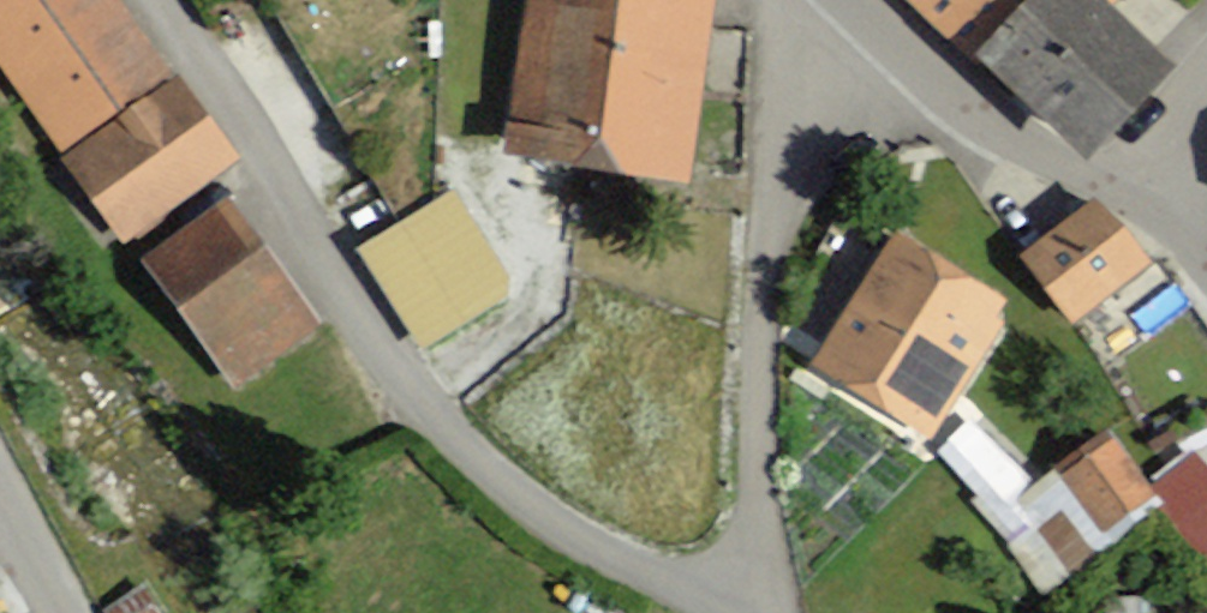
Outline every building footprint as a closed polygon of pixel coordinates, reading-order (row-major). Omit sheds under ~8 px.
[(174,73),(122,0),(0,0),(0,55),(66,149),(174,73)] [(504,134),(688,157),(708,0),(521,0),(504,134)] [(956,16),(971,0),(939,0),(956,16)] [(956,16),(1085,133),(1173,38),(1128,0),(971,0),(956,16)] [(174,73),(66,149),(125,231),(232,155),(174,73)] [(1100,184),(1023,235),(1072,307),(1149,255),(1100,184)] [(140,244),(236,376),(318,317),(222,185),(140,244)] [(457,198),(360,253),(409,339),(506,285),(457,198)] [(926,415),(1006,288),(893,217),(813,345),(926,415)] [(1100,428),(1055,467),(1105,526),(1150,487),(1100,428)]
